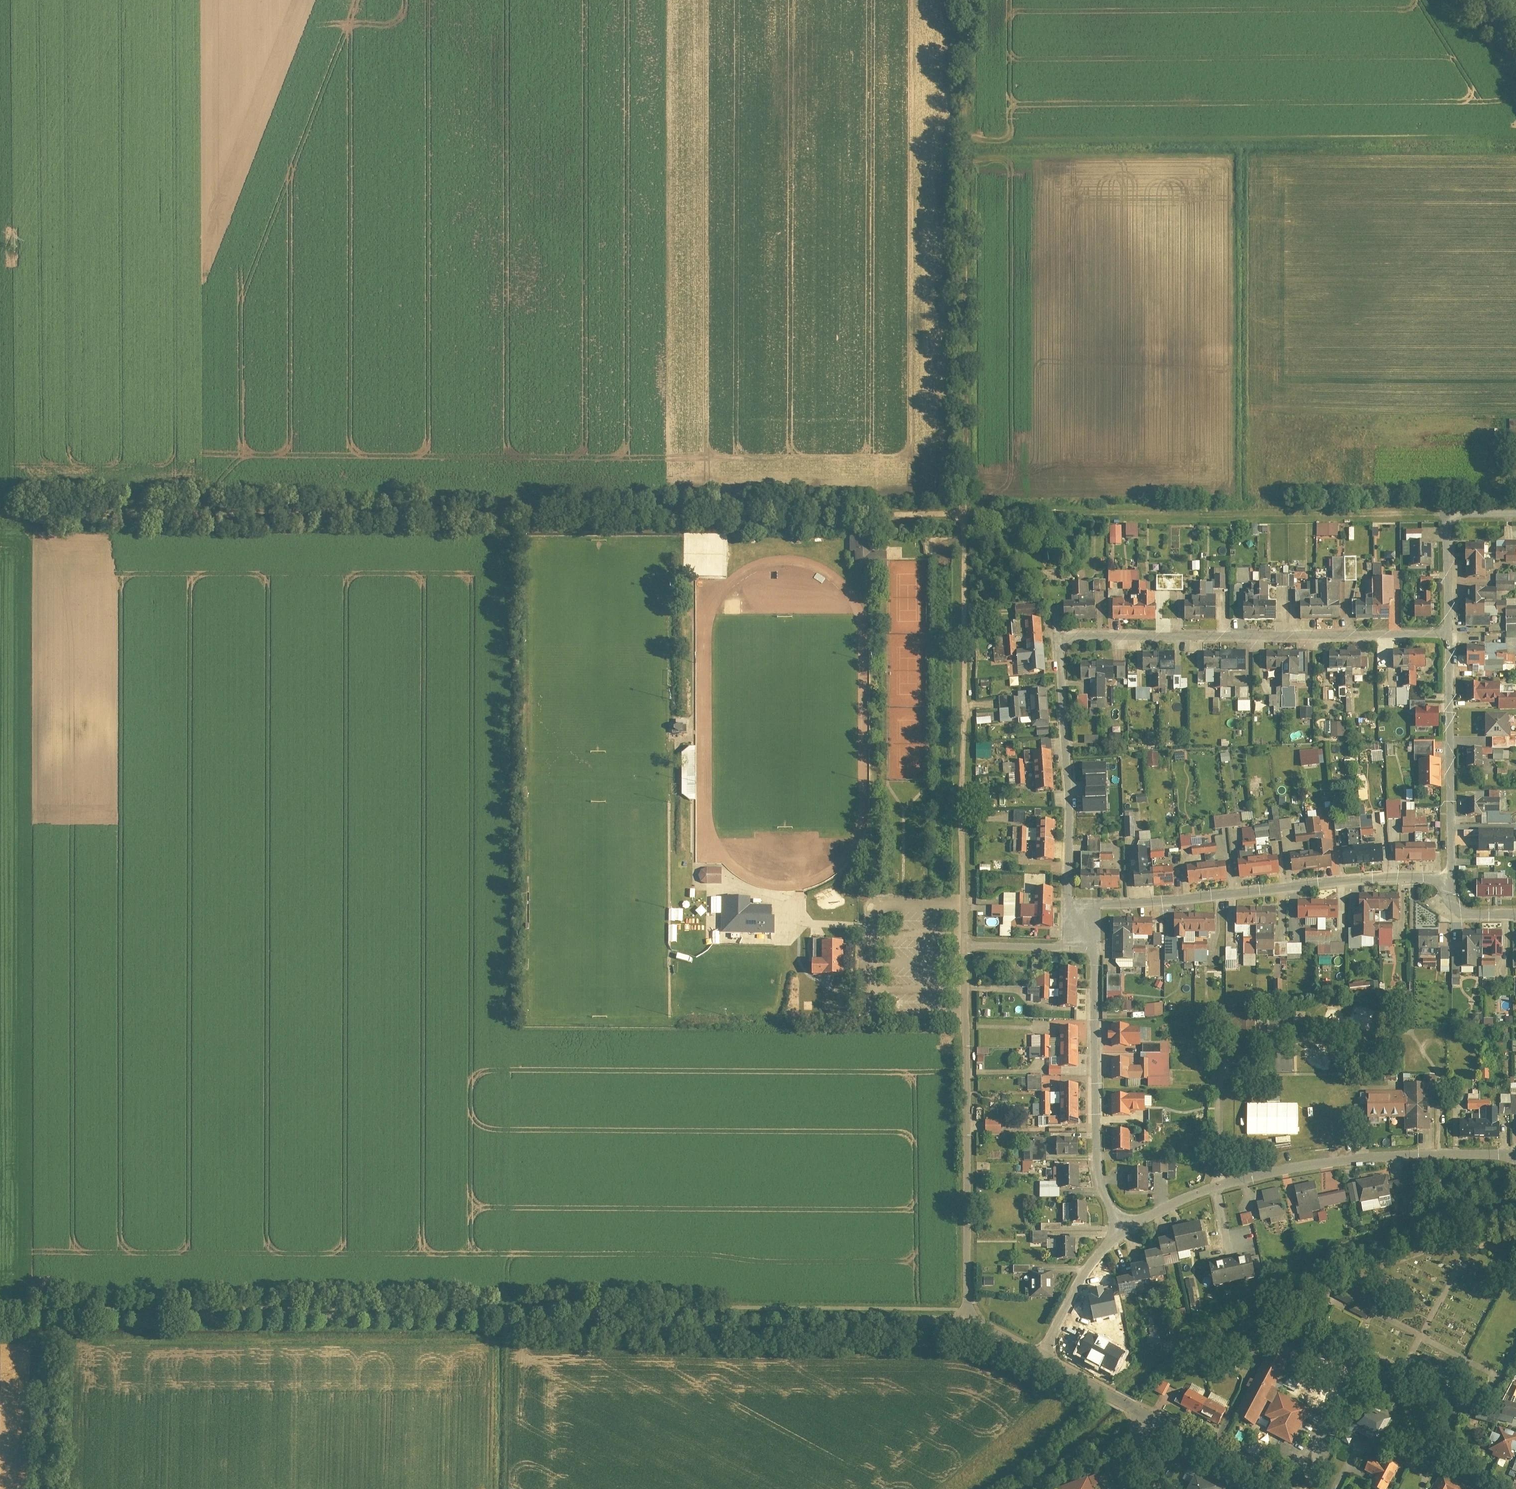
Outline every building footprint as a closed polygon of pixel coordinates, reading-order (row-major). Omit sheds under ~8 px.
[(1316,524),(1316,536),(1337,537),(1337,524),(1316,524)] [(1124,525),(1124,535),(1131,535),(1131,539),(1137,539),(1137,525),(1124,525)] [(1121,545),(1121,526),(1109,526),(1109,545),(1121,545)] [(886,571),(886,552),(872,552),(872,527),(860,527),(849,537),(849,553),(854,553),(854,571),(886,571)] [(1427,541),(1403,541),(1404,568),(1427,567),(1427,541)] [(1501,542),(1502,551),(1494,551),(1494,561),(1504,560),(1505,563),(1515,563),(1515,561),(1515,541),(1501,542)] [(1488,545),(1459,545),(1459,561),(1488,562),(1488,545)] [(1488,562),(1459,561),(1459,578),(1488,578),(1488,562)] [(1225,590),(1225,568),(1213,568),(1213,590),(1225,590)] [(1258,568),(1258,581),(1270,580),(1270,568),(1258,568)] [(1235,569),(1235,583),(1249,583),(1249,570),(1235,569)] [(1275,587),(1305,586),(1304,574),(1275,575),(1275,587)] [(1155,591),(1181,591),(1182,577),(1155,576),(1155,591)] [(1369,600),(1370,618),(1391,618),(1390,578),(1369,579),(1369,600)] [(1106,590),(1105,580),(1092,581),(1093,591),(1106,590)] [(1318,600),(1312,600),(1313,619),(1336,618),(1334,581),(1318,582),(1318,600)] [(1491,589),(1460,589),(1461,607),(1485,607),(1492,607),(1491,589)] [(1073,599),(1057,599),(1057,620),(1091,620),(1091,592),(1073,592),(1073,599)] [(1139,598),(1130,598),(1131,619),(1151,619),(1150,593),(1139,593),(1139,598)] [(1416,602),(1409,602),(1410,618),(1429,617),(1429,593),(1416,593),(1416,602)] [(1130,598),(1107,598),(1107,619),(1131,619),(1130,598)] [(1254,599),(1237,600),(1237,620),(1255,619),(1254,599)] [(1270,599),(1254,599),(1255,619),(1270,619),(1270,599)] [(1312,600),(1295,601),(1295,620),(1313,619),(1312,600)] [(1370,618),(1369,600),(1351,601),(1351,619),(1370,618)] [(1193,602),(1179,602),(1179,620),(1193,620),(1193,602)] [(1211,602),(1193,602),(1193,620),(1211,620),(1211,602)] [(1485,607),(1461,607),(1461,625),(1485,625),(1485,607)] [(1041,672),(1036,615),(1014,617),(1017,650),(1009,651),(1010,663),(1018,663),(1019,673),(1041,672)] [(1481,644),(1460,645),(1461,656),(1481,655),(1481,644)] [(993,659),(1006,658),(1005,649),(992,650),(993,659)] [(1420,649),(1403,650),(1404,668),(1421,667),(1420,649)] [(1403,650),(1386,650),(1387,668),(1404,668),(1403,650)] [(1153,651),(1137,651),(1137,671),(1153,671),(1153,651)] [(1168,651),(1153,651),(1153,671),(1168,670),(1168,651)] [(1301,651),(1278,652),(1279,669),(1279,679),(1302,678),(1301,651)] [(1341,651),(1324,652),(1324,669),(1342,669),(1341,651)] [(1356,651),(1341,651),(1342,669),(1356,669),(1356,651)] [(1218,652),(1199,652),(1199,670),(1219,670),(1218,652)] [(1239,652),(1218,652),(1219,670),(1239,670),(1239,652)] [(1278,652),(1261,652),(1262,669),(1279,669),(1278,652)] [(1481,655),(1461,656),(1462,666),(1482,665),(1481,655)] [(1107,661),(1092,662),(1093,680),(1107,679),(1107,661)] [(1092,662),(1075,662),(1076,681),(1093,680),(1092,662)] [(1137,688),(1136,676),(1127,677),(1128,689),(1137,688)] [(1155,689),(1165,689),(1165,676),(1155,676),(1155,689)] [(1495,683),(1459,683),(1460,702),(1495,701),(1495,683)] [(1233,699),(1249,698),(1248,687),(1233,688),(1233,699)] [(1043,689),(1007,692),(1009,709),(1022,708),(1023,724),(1046,722),(1043,689)] [(1396,704),(1395,689),(1388,689),(1389,705),(1396,704)] [(1088,711),(1087,695),(1076,695),(1077,712),(1088,711)] [(1236,701),(1236,712),(1249,712),(1249,701),(1236,701)] [(1300,708),(1300,720),(1312,719),(1311,707),(1300,708)] [(1431,708),(1408,708),(1408,726),(1431,726),(1431,708)] [(1506,714),(1483,715),(1484,738),(1507,737),(1506,714)] [(671,735),(686,735),(686,727),(688,727),(688,721),(675,722),(675,727),(671,727),(671,735)] [(1342,737),(1342,723),(1330,723),(1330,737),(1342,737)] [(1164,743),(1173,744),(1174,730),(1164,730),(1164,743)] [(1098,744),(1098,736),(1083,737),(1083,745),(1098,744)] [(975,747),(975,759),(990,759),(990,747),(975,747)] [(1492,748),(1462,748),(1462,768),(1492,768),(1492,748)] [(698,749),(677,750),(678,804),(699,804),(698,749)] [(1322,750),(1298,751),(1299,766),(1323,765),(1322,750)] [(1047,752),(1024,753),(1025,772),(1048,771),(1047,752)] [(1158,753),(1146,753),(1146,767),(1158,767),(1158,753)] [(1220,755),(1221,763),(1230,762),(1228,754),(1220,755)] [(1432,758),(1412,759),(1413,790),(1433,789),(1432,758)] [(1009,786),(1017,786),(1016,763),(1002,764),(1003,775),(1008,774),(1009,786)] [(1086,783),(1086,796),(1083,796),(1084,812),(1106,812),(1104,766),(1083,766),(1084,783),(1086,783)] [(1048,771),(1025,772),(1026,791),(1049,791),(1048,771)] [(1485,798),(1461,799),(1461,816),(1500,815),(1499,792),(1485,792),(1485,798)] [(1385,801),(1385,820),(1400,819),(1399,801),(1385,801)] [(1414,819),(1414,803),(1405,803),(1406,819),(1401,819),(1401,834),(1426,833),(1426,819),(1414,819)] [(1272,825),(1241,827),(1242,845),(1270,843),(1270,844),(1280,844),(1279,832),(1291,831),(1290,820),(1279,820),(1278,807),(1271,808),(1272,825)] [(1133,838),(1133,811),(1124,811),(1124,838),(1133,838)] [(1013,823),(1023,823),(1023,812),(1013,812),(1013,823)] [(1239,815),(1213,816),(1214,829),(1240,828),(1239,815)] [(1304,824),(1293,825),(1294,844),(1310,842),(1310,835),(1320,834),(1319,819),(1304,820),(1304,824)] [(1050,821),(1028,821),(1028,841),(1050,841),(1050,821)] [(1139,841),(1150,840),(1149,832),(1138,833),(1139,841)] [(1496,852),(1496,832),(1480,832),(1480,852),(1496,852)] [(1496,852),(1513,852),(1513,832),(1496,832),(1496,852)] [(1189,849),(1190,856),(1216,853),(1215,843),(1192,846),(1191,835),(1179,836),(1181,851),(1189,849)] [(1163,859),(1162,840),(1149,841),(1150,860),(1163,859)] [(1050,841),(1028,841),(1027,860),(1050,861),(1050,841)] [(1304,844),(1305,854),(1307,870),(1328,869),(1326,842),(1304,844)] [(1430,843),(1412,844),(1413,860),(1430,860),(1430,843)] [(1376,844),(1358,846),(1360,865),(1378,863),(1376,844)] [(1412,844),(1390,844),(1391,861),(1413,860),(1412,844)] [(1358,846),(1337,848),(1339,867),(1360,865),(1358,846)] [(1144,847),(1124,848),(1126,888),(1150,886),(1149,868),(1145,869),(1144,847)] [(1088,853),(1073,853),(1074,890),(1098,889),(1097,871),(1088,871),(1088,853)] [(1305,854),(1286,855),(1287,872),(1307,870),(1305,854)] [(1273,857),(1256,859),(1258,875),(1274,873),(1273,857)] [(1475,867),(1494,866),(1493,858),(1475,859),(1475,867)] [(1256,859),(1233,862),(1235,878),(1258,875),(1256,859)] [(1220,862),(1201,864),(1202,883),(1221,881),(1220,862)] [(1201,864),(1181,865),(1183,884),(1202,883),(1201,864)] [(1168,867),(1149,868),(1150,886),(1169,885),(1168,867)] [(720,886),(720,870),(705,869),(700,872),(698,878),(700,884),(706,886),(720,886)] [(1097,871),(1098,889),(1115,889),(1114,871),(1097,871)] [(1470,898),(1489,897),(1488,879),(1469,880),(1470,898)] [(1489,897),(1508,897),(1507,879),(1488,879),(1489,897)] [(1047,887),(1026,887),(1026,906),(1008,906),(1008,920),(1012,919),(1012,928),(1048,927),(1047,887)] [(1347,909),(1348,939),(1373,938),(1373,913),(1381,912),(1381,922),(1399,922),(1399,908),(1393,893),(1355,894),(1355,909),(1347,909)] [(750,898),(721,898),(721,934),(771,934),(771,906),(750,906),(750,898)] [(1313,901),(1293,900),(1293,918),(1313,919),(1313,901)] [(1333,901),(1313,901),(1313,919),(1333,919),(1333,901)] [(1249,926),(1250,926),(1250,908),(1230,908),(1230,926),(1249,926)] [(1250,926),(1270,926),(1270,908),(1250,908),(1250,926)] [(1168,913),(1168,940),(1184,940),(1184,934),(1210,934),(1210,914),(1168,913)] [(1128,918),(1105,919),(1106,961),(1129,960),(1129,938),(1128,918)] [(1147,918),(1128,918),(1129,938),(1147,937),(1147,918)] [(1249,935),(1236,935),(1237,957),(1252,957),(1252,952),(1270,952),(1270,926),(1250,926),(1249,926),(1249,935)] [(1417,930),(1418,948),(1439,948),(1438,930),(1417,930)] [(1452,944),(1453,968),(1475,968),(1475,950),(1498,949),(1497,931),(1456,932),(1456,944),(1452,944)] [(1317,947),(1317,956),(1344,955),(1343,943),(1331,944),(1331,933),(1304,934),(1304,947),(1317,947)] [(842,942),(811,941),(811,979),(841,979),(842,942)] [(1202,962),(1202,943),(1175,943),(1175,954),(1186,954),(1186,962),(1202,962)] [(1439,948),(1439,968),(1448,968),(1448,948),(1439,948)] [(1236,971),(1236,950),(1224,950),(1224,971),(1236,971)] [(1420,968),(1435,968),(1435,956),(1419,956),(1420,968)] [(1494,979),(1494,964),(1478,964),(1478,979),(1494,979)] [(1075,988),(1075,968),(1052,969),(1052,988),(1075,988)] [(1098,975),(1099,1004),(1117,1003),(1116,974),(1098,975)] [(1049,975),(1031,976),(1031,1002),(1049,1002),(1049,975)] [(1368,983),(1348,984),(1349,994),(1369,992),(1368,983)] [(1075,1008),(1075,988),(1052,988),(1052,1008),(1075,1008)] [(1389,998),(1390,1007),(1403,1006),(1402,997),(1389,998)] [(1162,1017),(1162,1005),(1143,1005),(1143,1017),(1162,1017)] [(1296,1040),(1295,1014),(1278,1015),(1279,1041),(1296,1040)] [(1482,1027),(1482,1016),(1472,1015),(1472,1027),(1482,1027)] [(1103,1026),(1104,1048),(1136,1046),(1135,1025),(1103,1026)] [(1053,1068),(1074,1068),(1074,1028),(1052,1028),(1052,1045),(1046,1045),(1046,1037),(1024,1037),(1024,1056),(1035,1056),(1035,1060),(1053,1060),(1053,1068)] [(1140,1078),(1164,1077),(1163,1045),(1155,1045),(1155,1053),(1135,1054),(1135,1059),(1140,1059),(1140,1078)] [(986,1060),(986,1049),(976,1049),(976,1060),(986,1060)] [(1104,1059),(1105,1081),(1140,1080),(1140,1078),(1140,1059),(1135,1059),(1104,1059)] [(1399,1129),(1424,1129),(1424,1084),(1394,1084),(1394,1091),(1360,1092),(1360,1118),(1399,1118),(1399,1129)] [(1075,1125),(1074,1085),(1054,1085),(1054,1116),(1047,1116),(1047,1101),(1034,1102),(1035,1117),(1030,1117),(1031,1126),(1075,1125)] [(1104,1093),(1104,1117),(1122,1117),(1122,1112),(1139,1112),(1139,1093),(1104,1093)] [(1147,1126),(1163,1125),(1163,1110),(1147,1110),(1147,1126)] [(1452,1137),(1495,1137),(1496,1111),(1480,1111),(1480,1120),(1452,1120),(1452,1137)] [(983,1134),(999,1135),(999,1121),(983,1121),(983,1134)] [(1105,1130),(1105,1152),(1127,1152),(1127,1130),(1105,1130)] [(1048,1155),(1070,1155),(1070,1137),(1048,1137),(1048,1155)] [(1019,1162),(1040,1161),(1039,1139),(1018,1139),(1019,1162)] [(1168,1162),(1152,1162),(1152,1176),(1168,1175),(1168,1162)] [(1168,1162),(1168,1175),(1169,1183),(1178,1183),(1178,1162),(1168,1162)] [(1031,1198),(1054,1198),(1054,1190),(1071,1190),(1070,1167),(1047,1167),(1047,1182),(1031,1182),(1031,1198)] [(1128,1169),(1128,1194),(1149,1193),(1149,1169),(1128,1169)] [(1343,1187),(1347,1205),(1388,1196),(1389,1200),(1405,1196),(1402,1178),(1384,1182),(1382,1173),(1348,1180),(1350,1186),(1343,1187)] [(1287,1188),(1292,1214),(1315,1209),(1310,1183),(1287,1188)] [(1257,1224),(1279,1219),(1271,1188),(1255,1192),(1258,1201),(1251,1202),(1257,1224)] [(1079,1222),(1078,1203),(1056,1204),(1056,1223),(1079,1222)] [(1251,1213),(1240,1215),(1242,1226),(1253,1224),(1251,1213)] [(1318,1222),(1326,1221),(1324,1213),(1317,1214),(1318,1222)] [(1039,1225),(1040,1233),(1060,1232),(1060,1224),(1039,1225)] [(1202,1248),(1196,1224),(1169,1231),(1170,1237),(1175,1255),(1202,1248)] [(1177,1263),(1175,1255),(1170,1237),(1155,1240),(1158,1250),(1162,1267),(1177,1263)] [(1047,1259),(1065,1260),(1066,1240),(1047,1240),(1047,1259)] [(1146,1271),(1162,1267),(1158,1250),(1142,1254),(1144,1263),(1146,1271)] [(1205,1265),(1209,1287),(1252,1279),(1248,1257),(1205,1265)] [(1146,1271),(1144,1263),(1128,1267),(1131,1276),(1133,1285),(1149,1281),(1146,1271)] [(1026,1272),(1025,1298),(1050,1298),(1051,1272),(1026,1272)] [(1133,1285),(1131,1276),(1115,1280),(1117,1290),(1119,1299),(1135,1296),(1133,1285)] [(993,1286),(993,1277),(983,1278),(983,1287),(993,1286)] [(1094,1322),(1117,1317),(1111,1288),(1091,1292),(1092,1297),(1089,1298),(1094,1322)] [(1375,1302),(1358,1294),(1357,1298),(1340,1289),(1334,1300),(1352,1309),(1350,1313),(1366,1321),(1375,1302)] [(1266,1355),(1234,1418),(1253,1428),(1267,1404),(1270,1406),(1264,1419),(1269,1421),(1270,1426),(1265,1434),(1292,1448),(1309,1411),(1279,1395),(1292,1369),(1297,1372),(1310,1349),(1304,1346),(1310,1336),(1277,1320),(1270,1332),(1294,1344),(1285,1364),(1266,1355)] [(1157,1326),(1145,1329),(1149,1346),(1161,1344),(1157,1326)] [(1115,1375),(1125,1355),(1088,1336),(1085,1342),(1083,1341),(1079,1349),(1081,1350),(1078,1356),(1088,1361),(1087,1364),(1100,1370),(1101,1368),(1115,1375)] [(1515,1397),(1515,1377),(1512,1376),(1507,1387),(1514,1391),(1512,1395),(1515,1397)] [(1164,1397),(1169,1385),(1158,1381),(1153,1393),(1164,1397)] [(1388,1389),(1379,1384),(1371,1399),(1380,1404),(1388,1389)] [(1172,1406),(1218,1429),(1226,1411),(1188,1392),(1185,1398),(1178,1394),(1172,1406)] [(1512,1419),(1515,1419),(1515,1404),(1501,1403),(1500,1417),(1505,1417),(1504,1423),(1511,1423),(1512,1419)] [(1349,1430),(1378,1445),(1390,1421),(1362,1406),(1349,1430)] [(1478,1449),(1512,1464),(1515,1454),(1515,1446),(1509,1443),(1513,1435),(1491,1425),(1488,1433),(1482,1431),(1478,1440),(1482,1442),(1478,1449)] [(1401,1463),(1389,1457),(1384,1467),(1367,1459),(1361,1472),(1372,1478),(1366,1488),(1387,1488),(1401,1463)] [(1432,1488),(1469,1488),(1440,1474),(1432,1488)] [(1091,1487),(1101,1484),(1098,1475),(1089,1477),(1091,1487)] [(1085,1478),(1057,1488),(1089,1488),(1085,1478)] [(1194,1478),(1189,1488),(1217,1488),(1218,1488),(1194,1478)]
